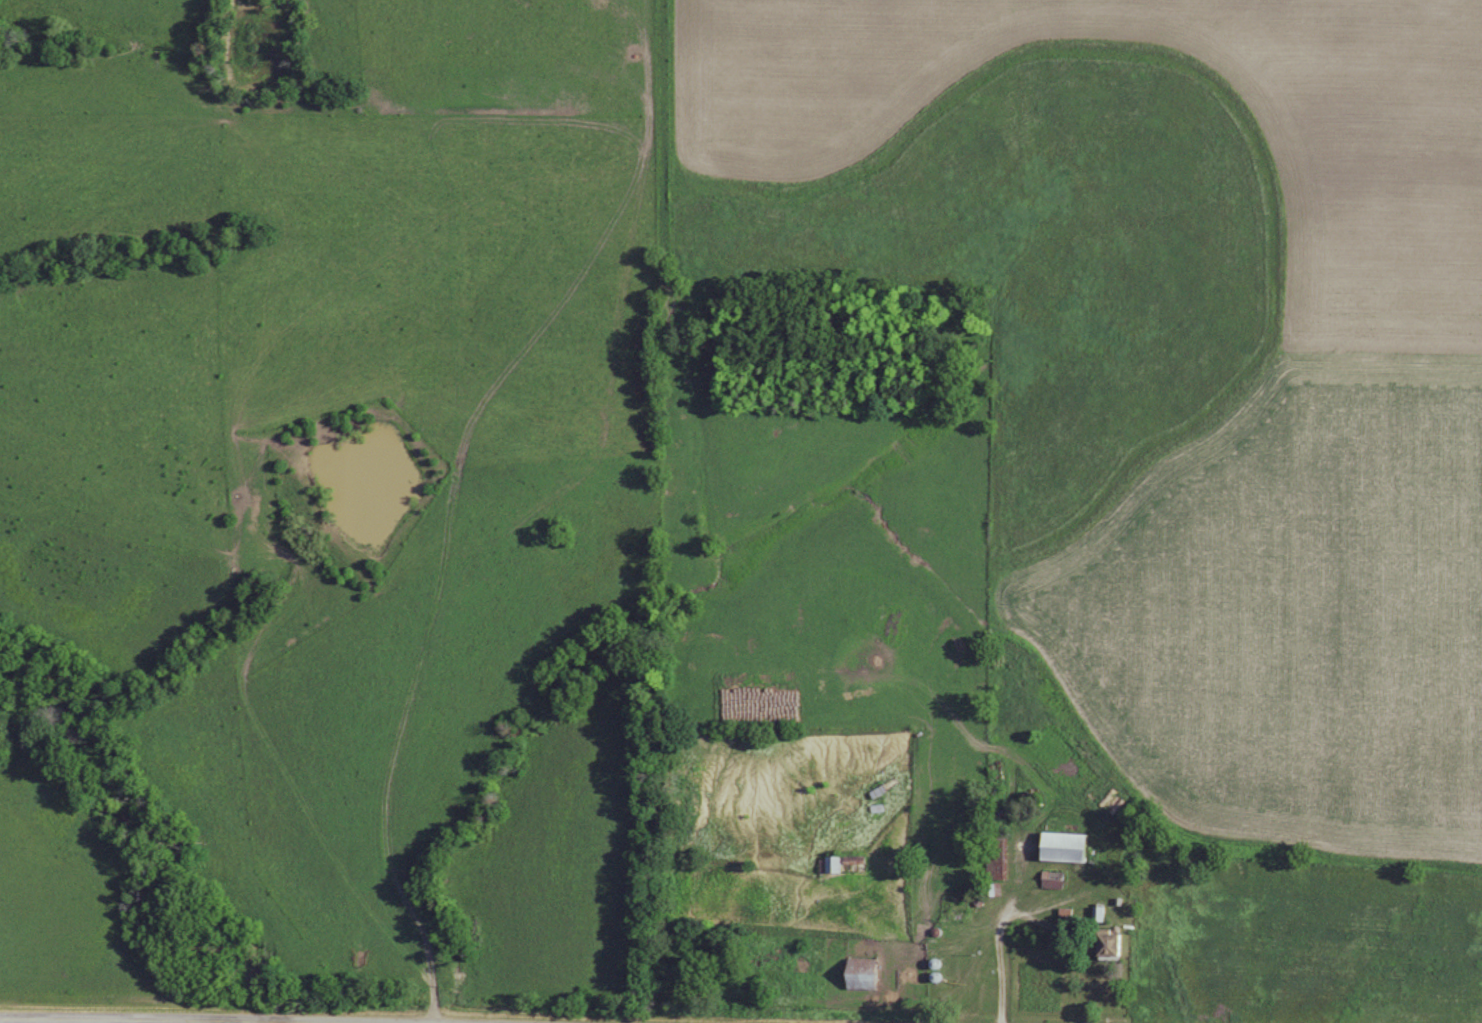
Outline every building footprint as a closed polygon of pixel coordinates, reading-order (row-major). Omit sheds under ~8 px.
[(1082,861),(1083,833),(1039,832),(1038,860),(1082,861)] [(871,960),(854,960),(854,966),(843,966),(843,989),(871,989),(871,960)]
